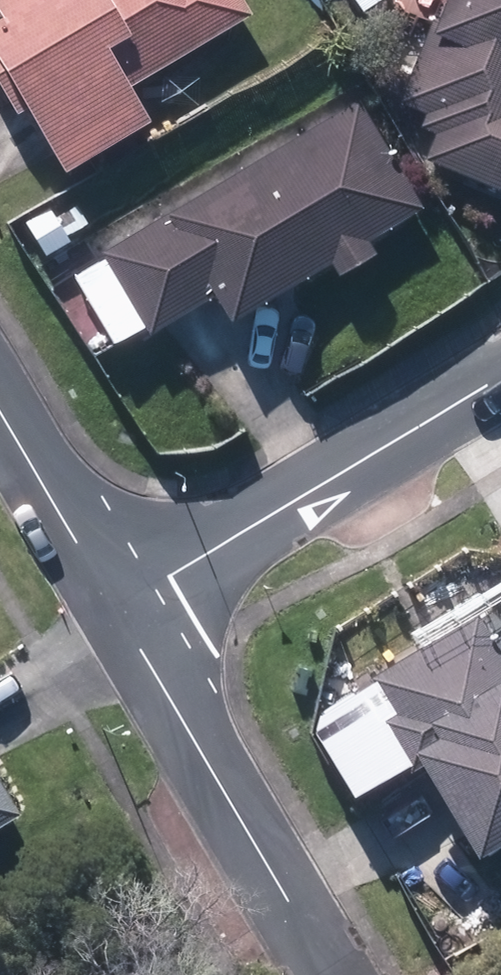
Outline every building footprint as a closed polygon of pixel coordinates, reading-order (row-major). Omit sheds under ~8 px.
[(136,83),(256,11),(249,0),(0,0),(0,3),(6,13),(0,17),(0,87),(1,88),(14,80),(70,173),(158,119),(136,83)] [(404,99),(425,108),(420,121),(437,128),(425,156),(500,188),(500,0),(446,0),(404,99)] [(75,276),(115,340),(143,323),(150,335),(216,294),(236,325),(334,265),(343,280),(380,257),(369,239),(428,202),(364,97),(75,276)] [(371,673),(391,708),(376,717),(405,768),(429,754),(477,841),(500,827),(500,662),(474,615),(371,673)] [(25,810),(0,768),(0,825),(25,810)]
